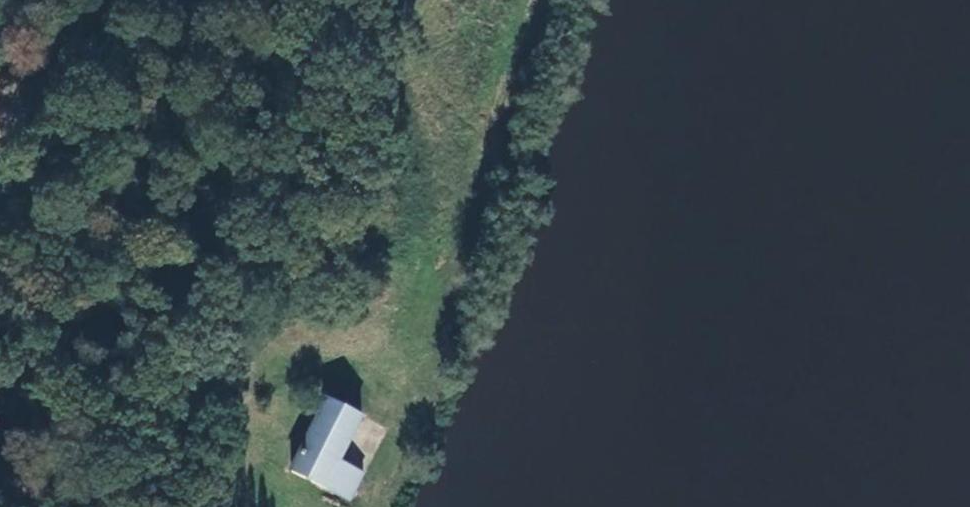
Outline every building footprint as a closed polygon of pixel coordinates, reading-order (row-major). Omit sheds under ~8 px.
[(357,421),(323,405),(289,474),(347,503),(362,471),(338,459),(357,421)]
